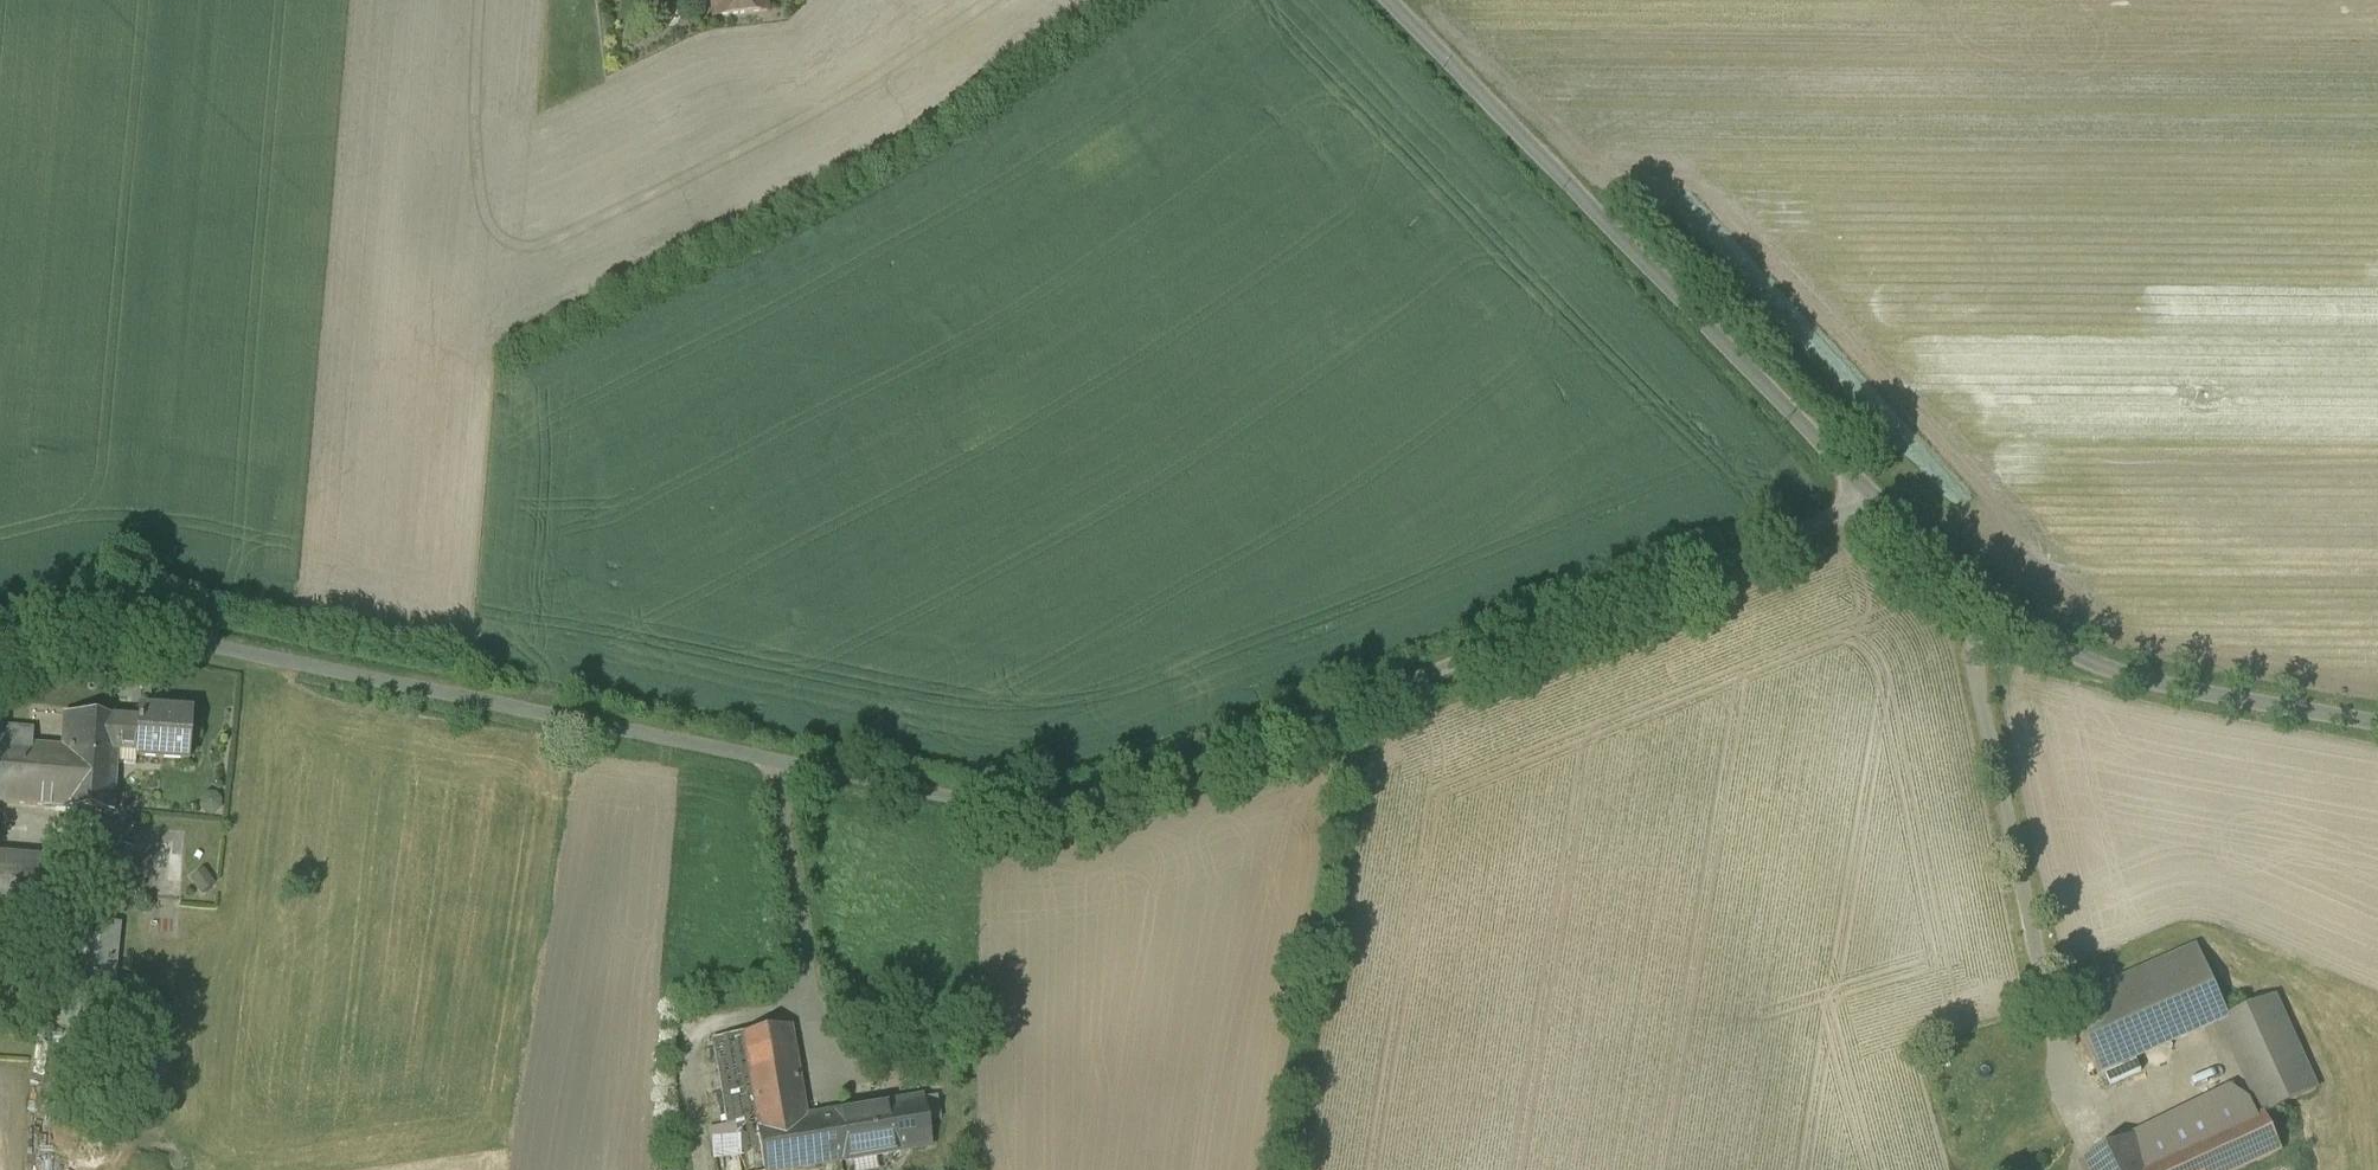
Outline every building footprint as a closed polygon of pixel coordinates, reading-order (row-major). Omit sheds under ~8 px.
[(713,18),(767,12),(766,0),(711,0),(713,18)] [(192,714),(140,710),(139,721),(119,720),(117,747),(137,749),(136,756),(188,760),(192,714)] [(64,713),(62,747),(32,745),(33,729),(0,726),(0,802),(112,811),(117,747),(119,720),(119,718),(64,713)] [(0,854),(0,912),(46,915),(48,915),(51,858),(0,854)] [(130,869),(87,866),(85,897),(128,900),(130,869)] [(0,912),(0,938),(44,941),(46,915),(0,912)] [(119,923),(82,920),(72,1020),(110,1023),(119,923)] [(2197,946),(2066,1002),(2096,1072),(2218,1020),(2227,1016),(2197,946)] [(2272,995),(2238,1011),(2227,1016),(2218,1020),(2262,1114),(2264,1114),(2316,1090),(2272,995)] [(790,1025),(741,1034),(756,1126),(806,1118),(790,1025)] [(756,1126),(741,1034),(713,1038),(730,1139),(758,1134),(756,1126)] [(756,1126),(758,1134),(764,1169),(787,1169),(931,1145),(923,1098),(806,1118),(756,1126)] [(2209,1099),(2132,1137),(2147,1168),(2258,1117),(2252,1107),(2244,1103),(2218,1116),(2209,1099)] [(2147,1168),(2148,1169),(2239,1169),(2282,1150),(2264,1114),(2258,1117),(2147,1168)] [(2132,1137),(2082,1161),(2086,1169),(2148,1169),(2147,1168),(2132,1137)]
